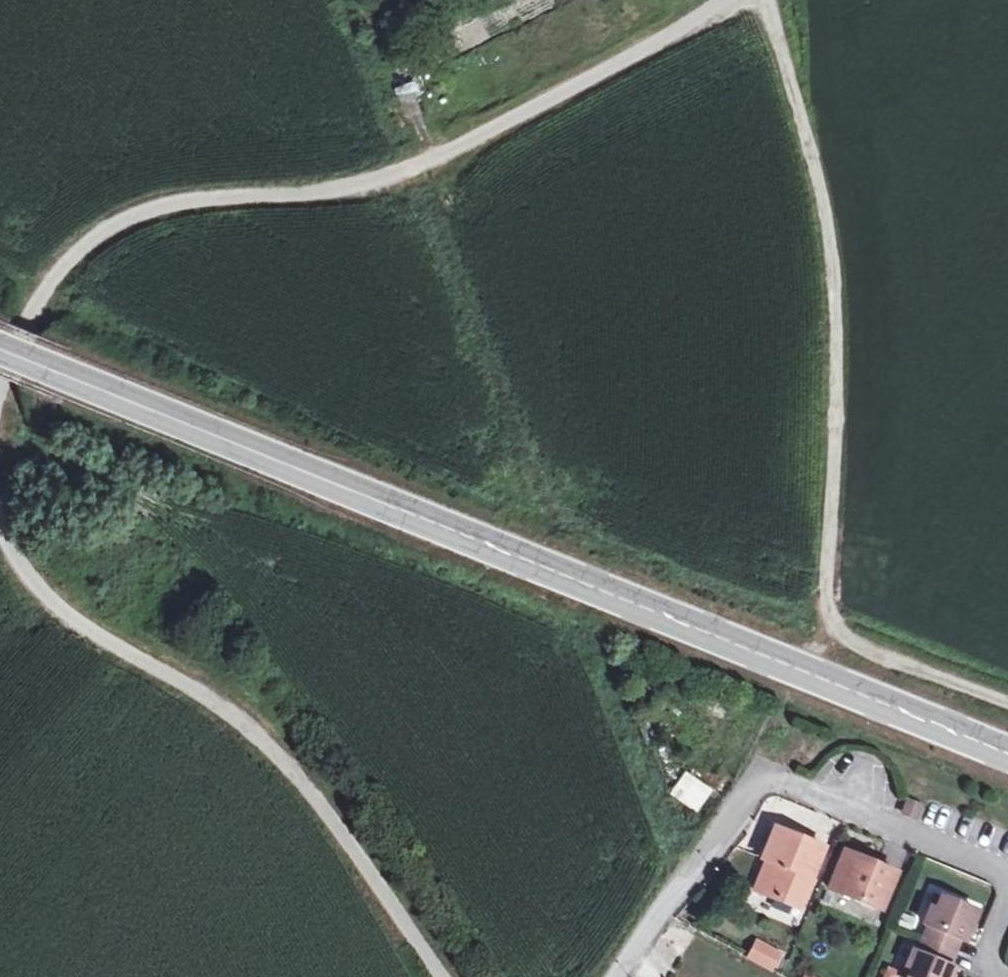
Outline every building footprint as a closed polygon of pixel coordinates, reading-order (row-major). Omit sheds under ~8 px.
[(416,79),(396,84),(400,98),(419,93),(416,79)] [(695,810),(708,785),(681,771),(668,796),(695,810)] [(908,805),(903,816),(914,820),(918,810),(908,805)] [(759,863),(764,866),(752,896),(796,914),(822,852),(773,831),(759,863)] [(869,870),(842,858),(828,893),(880,914),(896,876),(871,866),(869,870)] [(937,914),(943,900),(937,897),(931,911),(937,914)] [(977,914),(943,900),(937,914),(931,911),(925,926),(931,928),(925,942),(954,954),(959,940),(966,942),(977,914)] [(910,976),(951,976),(954,971),(948,968),(954,954),(925,942),(919,956),(913,954),(907,969),(912,971),(910,976)] [(756,943),(749,957),(771,969),(779,955),(756,943)] [(912,971),(907,969),(903,976),(910,976),(912,971)]
